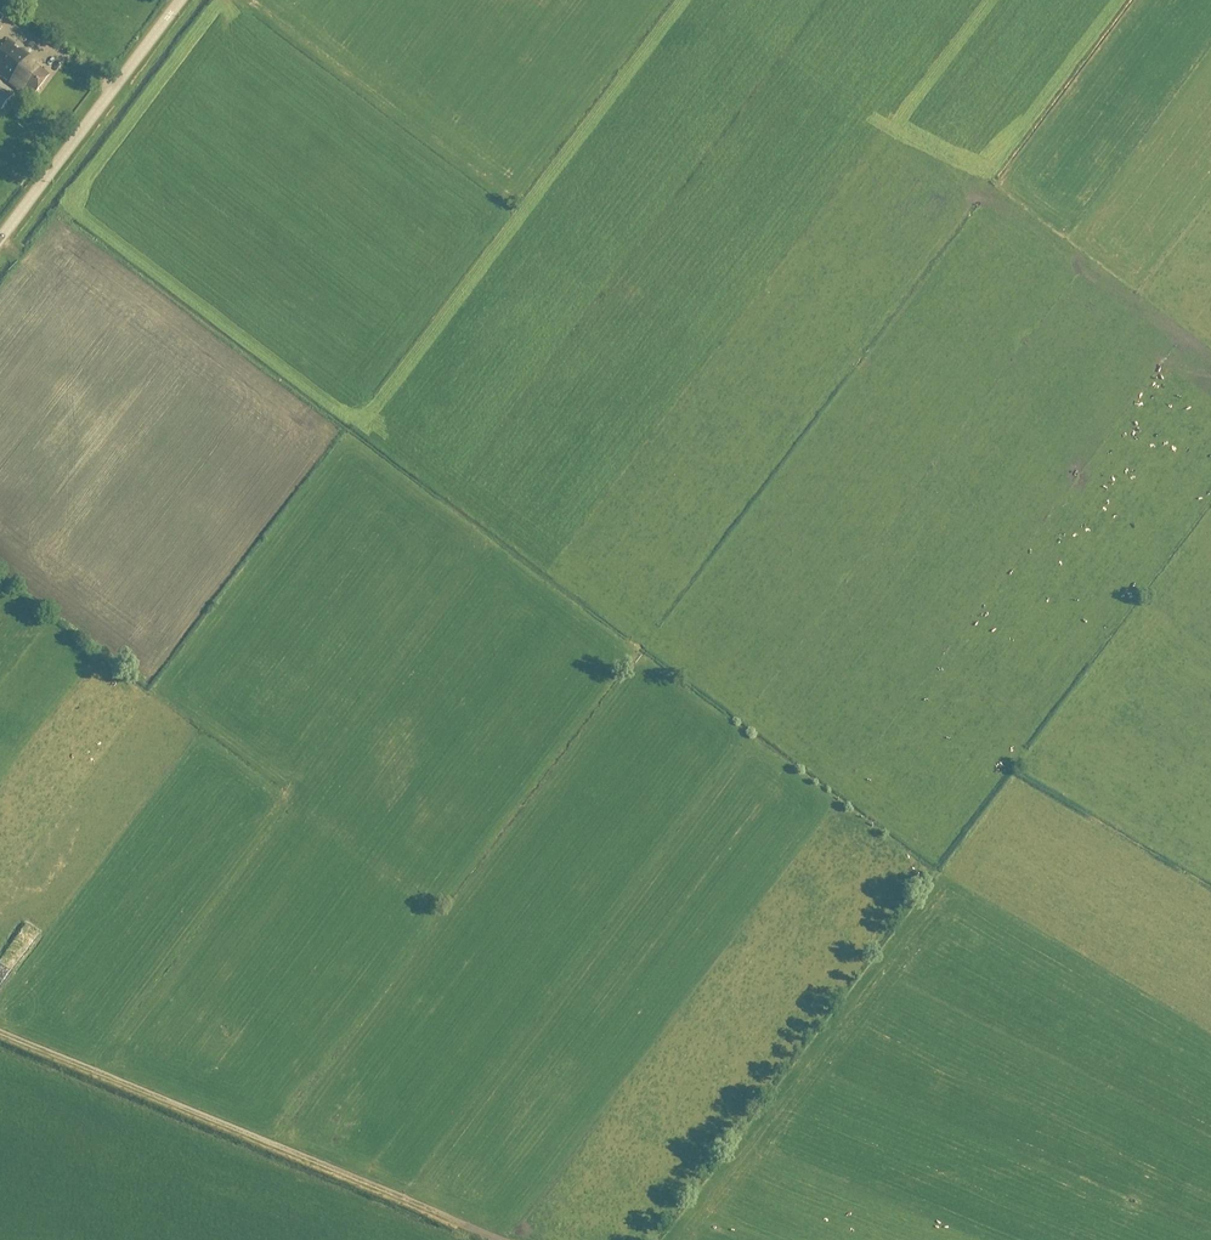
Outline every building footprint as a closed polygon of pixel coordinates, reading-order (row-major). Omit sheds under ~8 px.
[(24,22),(19,28),(33,39),(38,33),(24,22)] [(49,78),(34,66),(35,64),(8,43),(0,54),(0,78),(21,95),(24,91),(33,98),(49,78)] [(10,97),(0,90),(0,111),(10,97)]
